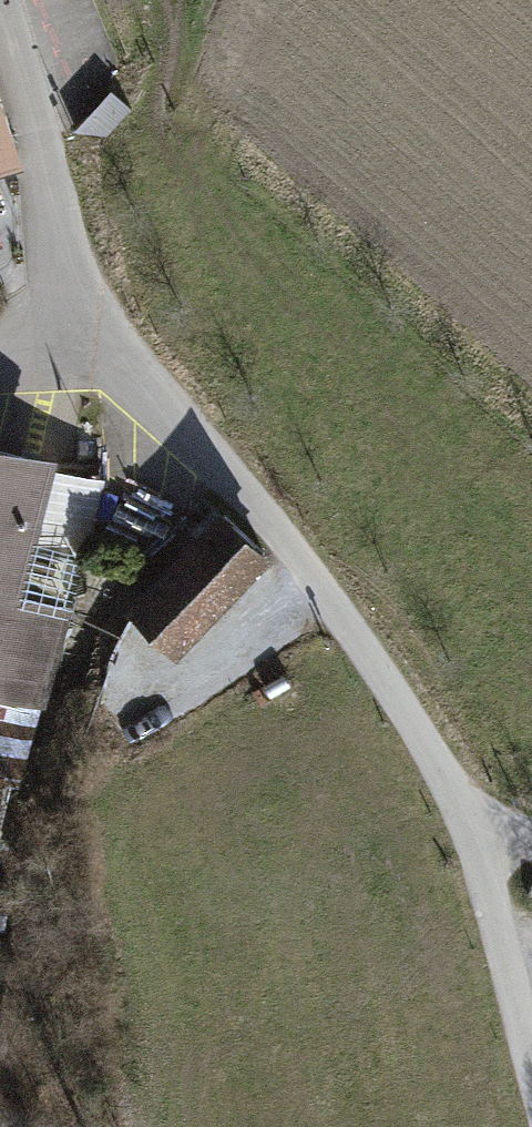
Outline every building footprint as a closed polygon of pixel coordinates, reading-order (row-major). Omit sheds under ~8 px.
[(130,108),(112,91),(75,130),(105,135),(130,108)] [(18,152),(0,94),(0,158),(18,152)] [(15,778),(57,609),(1,595),(12,550),(31,472),(35,459),(0,450),(0,775),(15,778)] [(87,486),(31,472),(12,550),(67,565),(87,486)] [(133,612),(174,650),(264,552),(225,515),(133,612)]
